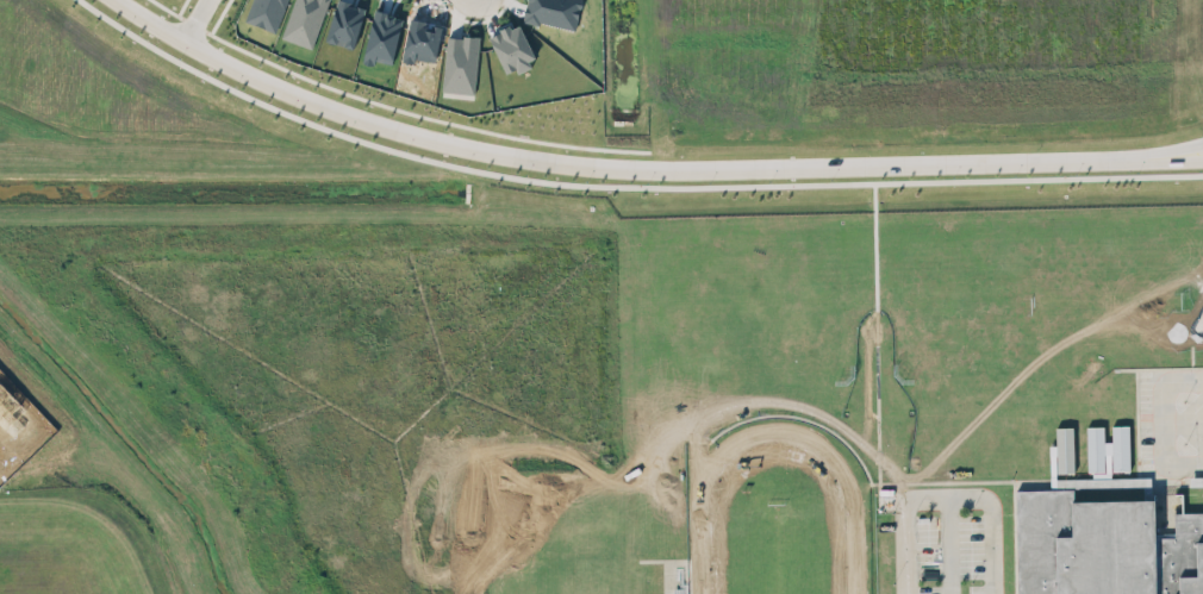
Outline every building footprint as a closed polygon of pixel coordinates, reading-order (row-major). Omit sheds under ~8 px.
[(245,20),(276,32),(288,0),(253,0),(245,20)] [(582,0),(527,0),(523,19),(575,30),(582,0)] [(519,22),(490,35),(507,74),(537,60),(519,22)] [(1087,471),(1109,470),(1130,470),(1129,424),(1111,425),(1111,440),(1104,440),(1103,425),(1086,425),(1087,471)] [(1073,426),(1055,426),(1056,444),(1049,444),(1050,472),(1074,471),(1073,426)] [(1189,475),(1202,475),(1202,484),(1190,484),(1189,475)] [(1172,512),(1202,512),(1202,593),(1016,593),(1015,488),(1056,487),(1056,477),(1152,476),(1152,484),(1073,486),(1073,500),(1153,499),(1153,532),(1172,532),(1172,512)]
